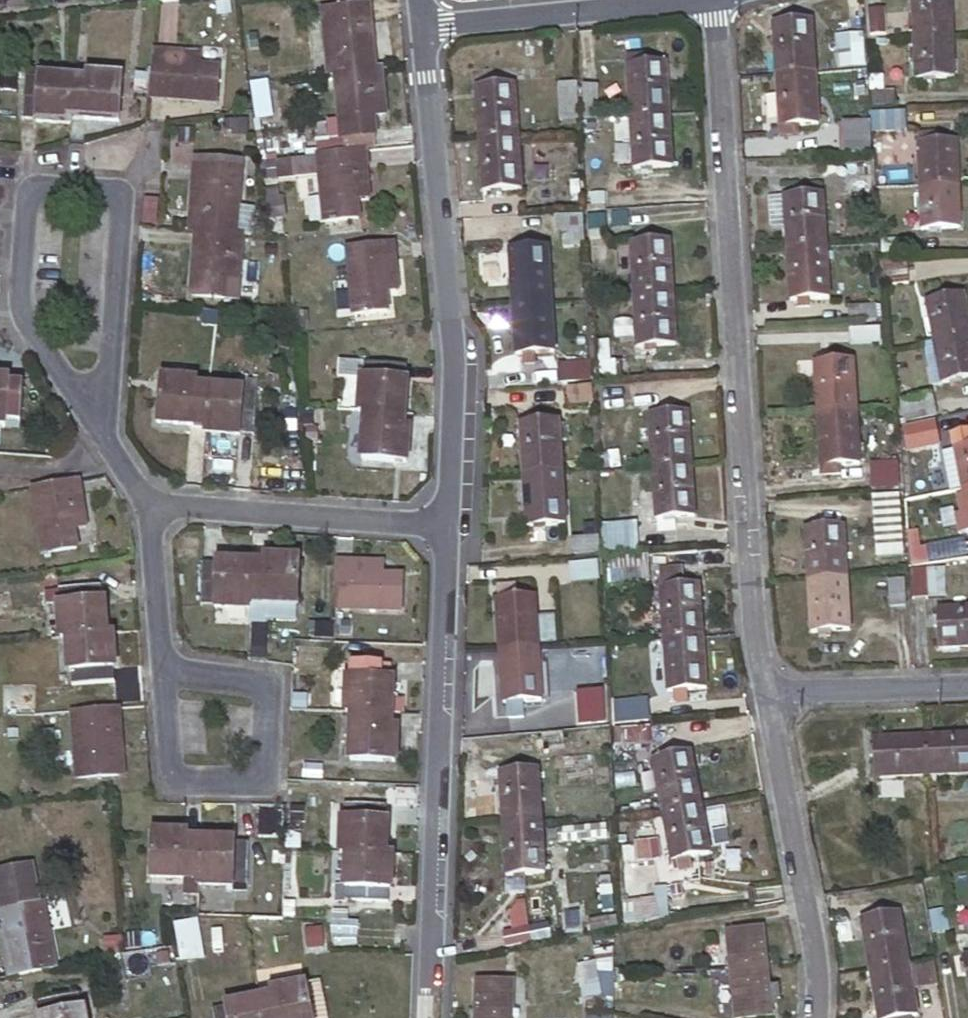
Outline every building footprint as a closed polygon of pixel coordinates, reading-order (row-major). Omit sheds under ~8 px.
[(916,33),(954,32),(953,0),(915,0),(916,33)] [(327,9),(331,74),(337,74),(371,71),(369,45),(375,44),(371,5),(327,9)] [(886,5),(870,5),(871,31),(887,31),(886,5)] [(776,20),(778,73),(817,70),(814,18),(776,20)] [(863,32),(837,33),(839,64),(864,62),(863,32)] [(916,33),(917,77),(955,75),(954,32),(916,33)] [(627,54),(627,62),(647,61),(647,53),(627,54)] [(194,58),(156,55),(153,99),(218,103),(220,70),(193,68),(194,58)] [(627,62),(631,114),(670,112),(666,60),(647,61),(627,62)] [(371,71),(337,74),(341,137),(375,135),(373,117),(385,116),(381,70),(371,71)] [(778,73),(781,126),(820,124),(817,70),(778,73)] [(91,84),(77,83),(74,116),(121,120),(125,80),(91,77),(91,84)] [(77,83),(43,80),(43,82),(26,80),(23,117),(41,119),(41,120),(61,122),(61,127),(71,128),(71,122),(74,123),(74,116),(77,83)] [(560,82),(562,110),(578,110),(577,81),(560,82)] [(477,84),(481,136),(519,134),(515,82),(477,84)] [(583,84),(584,117),(599,116),(597,83),(583,84)] [(892,100),(892,88),(874,89),(874,100),(892,100)] [(906,107),(874,108),(875,130),(907,128),(906,107)] [(631,114),(634,168),(674,165),(670,112),(631,114)] [(847,123),(849,155),(875,154),(873,121),(847,123)] [(920,130),(921,141),(940,140),(939,129),(920,130)] [(481,136),(485,190),(523,187),(519,134),(481,136)] [(921,141),(922,183),(958,182),(957,140),(940,140),(921,141)] [(368,152),(323,155),(298,157),(300,175),(324,172),(329,221),(361,218),(358,190),(371,189),(368,152)] [(845,160),(847,190),(872,189),(870,158),(845,160)] [(199,231),(236,234),(239,195),(227,194),(229,162),(198,159),(193,230),(199,231)] [(562,177),(563,194),(576,194),(575,176),(562,177)] [(922,183),(922,226),(960,225),(958,182),(922,183)] [(588,190),(589,202),(608,200),(607,189),(588,190)] [(788,224),(789,246),(827,244),(824,191),(786,193),(786,194),(788,224)] [(772,225),(788,224),(786,194),(770,195),(772,225)] [(311,224),(322,224),(321,199),(310,200),(311,224)] [(557,214),(558,229),(565,228),(566,244),(586,243),(584,212),(557,214)] [(244,234),(236,234),(199,231),(195,296),(227,298),(230,272),(242,273),(244,234)] [(633,239),(636,292),(674,290),(671,237),(633,239)] [(789,246),(792,300),(830,298),(827,244),(789,246)] [(397,245),(351,249),(358,315),(389,311),(387,292),(387,284),(401,283),(397,245)] [(511,247),(515,299),(553,297),(550,245),(511,247)] [(881,258),(882,281),(909,280),(908,256),(881,258)] [(387,284),(387,292),(401,290),(401,283),(387,284)] [(934,339),(967,332),(967,307),(965,288),(927,296),(934,339)] [(636,292),(639,345),(677,343),(674,290),(636,292)] [(515,299),(518,354),(526,353),(527,364),(535,364),(534,353),(557,351),(553,297),(515,299)] [(879,301),(850,302),(851,317),(879,316),(879,301)] [(879,325),(850,326),(850,340),(880,339),(879,325)] [(942,381),(967,376),(967,332),(934,339),(942,381)] [(598,354),(599,374),(628,372),(627,361),(613,362),(613,353),(598,354)] [(816,359),(819,411),(858,409),(854,357),(816,359)] [(560,363),(561,379),(593,377),(591,361),(560,363)] [(344,379),(366,380),(367,379),(369,380),(371,365),(346,363),(344,379)] [(366,380),(363,412),(371,413),(409,416),(412,382),(409,382),(410,369),(371,365),(369,380),(367,379),(366,380)] [(0,377),(0,423),(9,424),(9,421),(24,422),(26,381),(11,380),(11,378),(0,377)] [(215,387),(200,386),(201,380),(165,377),(161,423),(212,427),(215,387)] [(568,386),(569,403),(594,401),(593,384),(568,386)] [(249,390),(215,387),(212,427),(211,432),(246,436),(247,432),(259,434),(262,394),(249,393),(249,390)] [(931,391),(901,397),(905,417),(935,411),(931,391)] [(819,411),(822,464),(843,463),(861,462),(858,409),(819,411)] [(341,410),(341,419),(351,420),(351,411),(341,410)] [(651,411),(654,464),(693,462),(689,410),(651,411)] [(407,428),(409,416),(371,413),(366,459),(412,462),(414,428),(407,428)] [(522,419),(526,472),(565,470),(561,417),(522,419)] [(900,423),(901,439),(929,433),(927,418),(900,423)] [(967,486),(967,444),(961,445),(958,432),(939,435),(942,451),(948,487),(962,484),(963,487),(967,486)] [(900,487),(898,460),(873,462),(874,488),(900,487)] [(654,464),(657,517),(696,514),(693,462),(654,464)] [(822,464),(823,474),(843,473),(843,463),(822,464)] [(526,472),(530,526),(568,524),(565,470),(526,472)] [(79,481),(35,488),(36,492),(38,505),(46,555),(85,549),(81,521),(85,521),(79,481)] [(807,525),(810,579),(848,576),(844,523),(807,525)] [(572,535),(573,551),(598,549),(597,534),(572,535)] [(910,548),(912,564),(958,557),(955,542),(910,548)] [(649,551),(608,554),(610,576),(650,573),(649,551)] [(265,565),(253,564),(251,604),(251,609),(250,626),(268,627),(268,620),(300,621),(301,606),(303,563),(266,560),(265,565)] [(253,564),(219,562),(218,565),(205,564),(203,603),(217,604),(217,607),(251,609),(251,604),(253,564)] [(571,582),(600,582),(600,564),(571,564),(571,582)] [(662,584),(664,636),(703,634),(700,581),(686,582),(685,566),(661,567),(662,584)] [(927,569),(929,598),(954,596),(952,567),(927,569)] [(378,570),(340,568),(338,612),(400,615),(402,580),(386,580),(386,570),(378,570)] [(912,570),(914,598),(929,598),(927,569),(912,570)] [(810,579),(813,631),(851,629),(848,576),(810,579)] [(889,578),(891,606),(908,605),(906,577),(889,578)] [(500,587),(501,594),(515,593),(515,586),(500,587)] [(62,638),(67,638),(108,635),(106,603),(103,604),(102,589),(60,591),(61,606),(60,607),(62,638)] [(499,594),(502,646),(540,644),(537,591),(515,593),(501,594),(499,594)] [(967,645),(967,606),(937,607),(939,646),(967,645)] [(664,636),(667,689),(707,687),(703,634),(664,636)] [(108,635),(67,638),(68,672),(71,672),(72,686),(114,683),(113,668),(115,668),(113,635),(108,635)] [(502,646),(505,700),(508,700),(509,715),(523,714),(522,699),(543,697),(540,644),(502,646)] [(347,681),(346,712),(352,712),(395,714),(396,683),(393,682),(393,669),(351,667),(351,681),(347,681)] [(571,692),(572,708),(606,706),(605,690),(571,692)] [(614,699),(616,721),(650,718),(648,696),(614,699)] [(572,708),(573,724),(607,722),(606,706),(572,708)] [(120,709),(76,713),(80,779),(120,776),(118,749),(121,749),(120,709)] [(395,714),(352,712),(350,745),(352,745),(352,760),(395,762),(396,748),(398,747),(399,714),(395,714)] [(967,774),(967,734),(926,735),(927,775),(967,774)] [(874,777),(927,775),(926,735),(873,737),(874,777)] [(654,754),(663,807),(700,800),(691,748),(654,754)] [(502,768),(505,821),(543,819),(539,766),(502,768)] [(663,807),(672,858),(709,851),(700,800),(663,807)] [(343,823),(342,855),(348,856),(389,857),(390,824),(387,824),(387,811),(346,809),(345,823),(343,823)] [(286,812),(260,811),(259,850),(284,851),(286,812)] [(505,821),(508,874),(546,872),(543,819),(505,821)] [(203,835),(194,834),(191,830),(153,829),(151,878),(185,881),(186,891),(200,893),(202,853),(203,835)] [(237,836),(203,835),(202,853),(200,893),(200,885),(237,887),(237,882),(247,882),(249,841),(238,841),(237,836)] [(637,860),(660,860),(660,842),(638,842),(637,860)] [(389,857),(348,856),(347,889),(349,889),(348,905),(390,906),(389,891),(392,891),(392,857),(389,857)] [(625,898),(626,923),(669,921),(668,896),(625,898)] [(56,969),(48,931),(43,932),(38,904),(0,911),(0,923),(11,977),(56,969)] [(503,932),(505,949),(552,944),(550,921),(530,923),(528,904),(509,905),(512,931),(503,932)] [(909,962),(901,910),(863,917),(872,968),(909,962)] [(179,962),(204,962),(203,922),(178,923),(179,962)] [(727,929),(731,973),(768,969),(763,925),(727,929)] [(578,961),(582,984),(600,981),(598,970),(596,959),(578,961)] [(935,960),(912,964),(916,987),(939,984),(935,960)] [(910,1015),(918,1014),(909,962),(872,968),(880,1017),(895,1017),(910,1015)] [(731,973),(735,1015),(772,1012),(771,1005),(782,1004),(780,988),(770,989),(768,969),(731,973)] [(270,984),(272,994),(304,987),(302,977),(270,984)] [(477,1017),(514,1017),(515,978),(479,977),(477,1017)] [(583,995),(584,994),(601,993),(600,981),(582,984),(583,995)] [(311,1017),(331,1017),(324,983),(304,987),(311,1017)] [(261,1002),(264,1017),(311,1017),(304,987),(272,994),(273,999),(261,1002)] [(601,993),(584,994),(585,1011),(612,1009),(612,993),(601,993)] [(83,1010),(80,1010),(78,997),(38,1005),(41,1017),(39,1017),(84,1017),(83,1010)] [(226,1010),(226,1012),(212,1014),(213,1017),(264,1017),(261,1002),(226,1010)] [(612,1009),(585,1011),(585,1017),(613,1017),(612,1009)]
